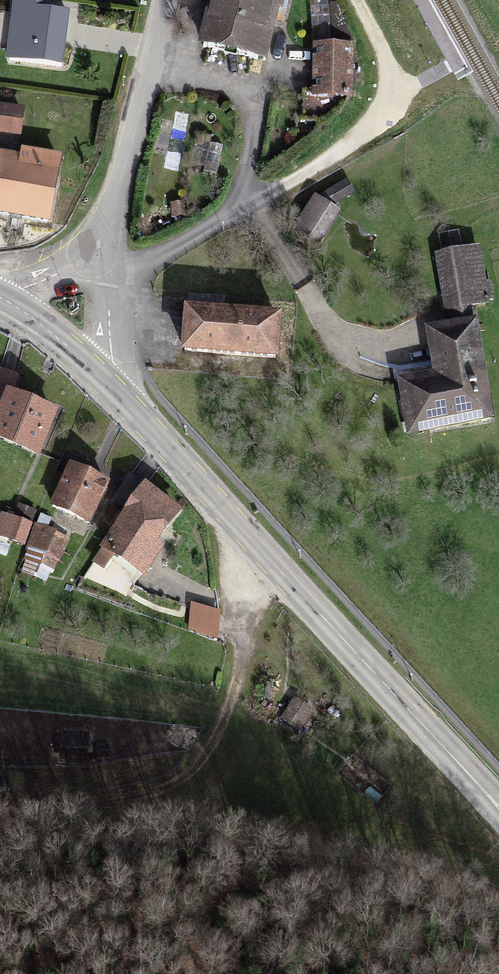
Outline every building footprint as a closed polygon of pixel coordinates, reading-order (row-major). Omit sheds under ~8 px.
[(204,49),(265,64),(280,0),(216,0),(204,49)] [(67,18),(17,12),(10,63),(61,69),(67,18)] [(352,56),(317,55),(316,102),(351,103),(352,56)] [(0,115),(0,138),(18,141),(22,118),(0,115)] [(61,167),(25,160),(24,168),(0,164),(0,219),(50,228),(61,167)] [(318,195),(314,193),(293,226),(320,242),(341,210),(334,205),(356,192),(348,177),(318,195)] [(485,311),(478,260),(439,266),(447,317),(485,311)] [(280,327),(190,319),(186,360),(276,367),(280,327)] [(489,424),(475,330),(429,337),(437,386),(400,392),(407,437),(489,424)] [(10,401),(0,424),(0,442),(38,459),(55,421),(10,401)] [(107,492),(71,476),(54,513),(90,529),(107,492)] [(181,520),(147,498),(102,564),(136,587),(181,520)] [(3,521),(0,529),(0,539),(24,548),(30,532),(3,521)] [(68,544),(37,531),(29,551),(59,564),(68,544)] [(311,720),(296,708),(281,727),(296,738),(311,720)] [(88,742),(64,739),(61,761),(85,764),(88,742)]
